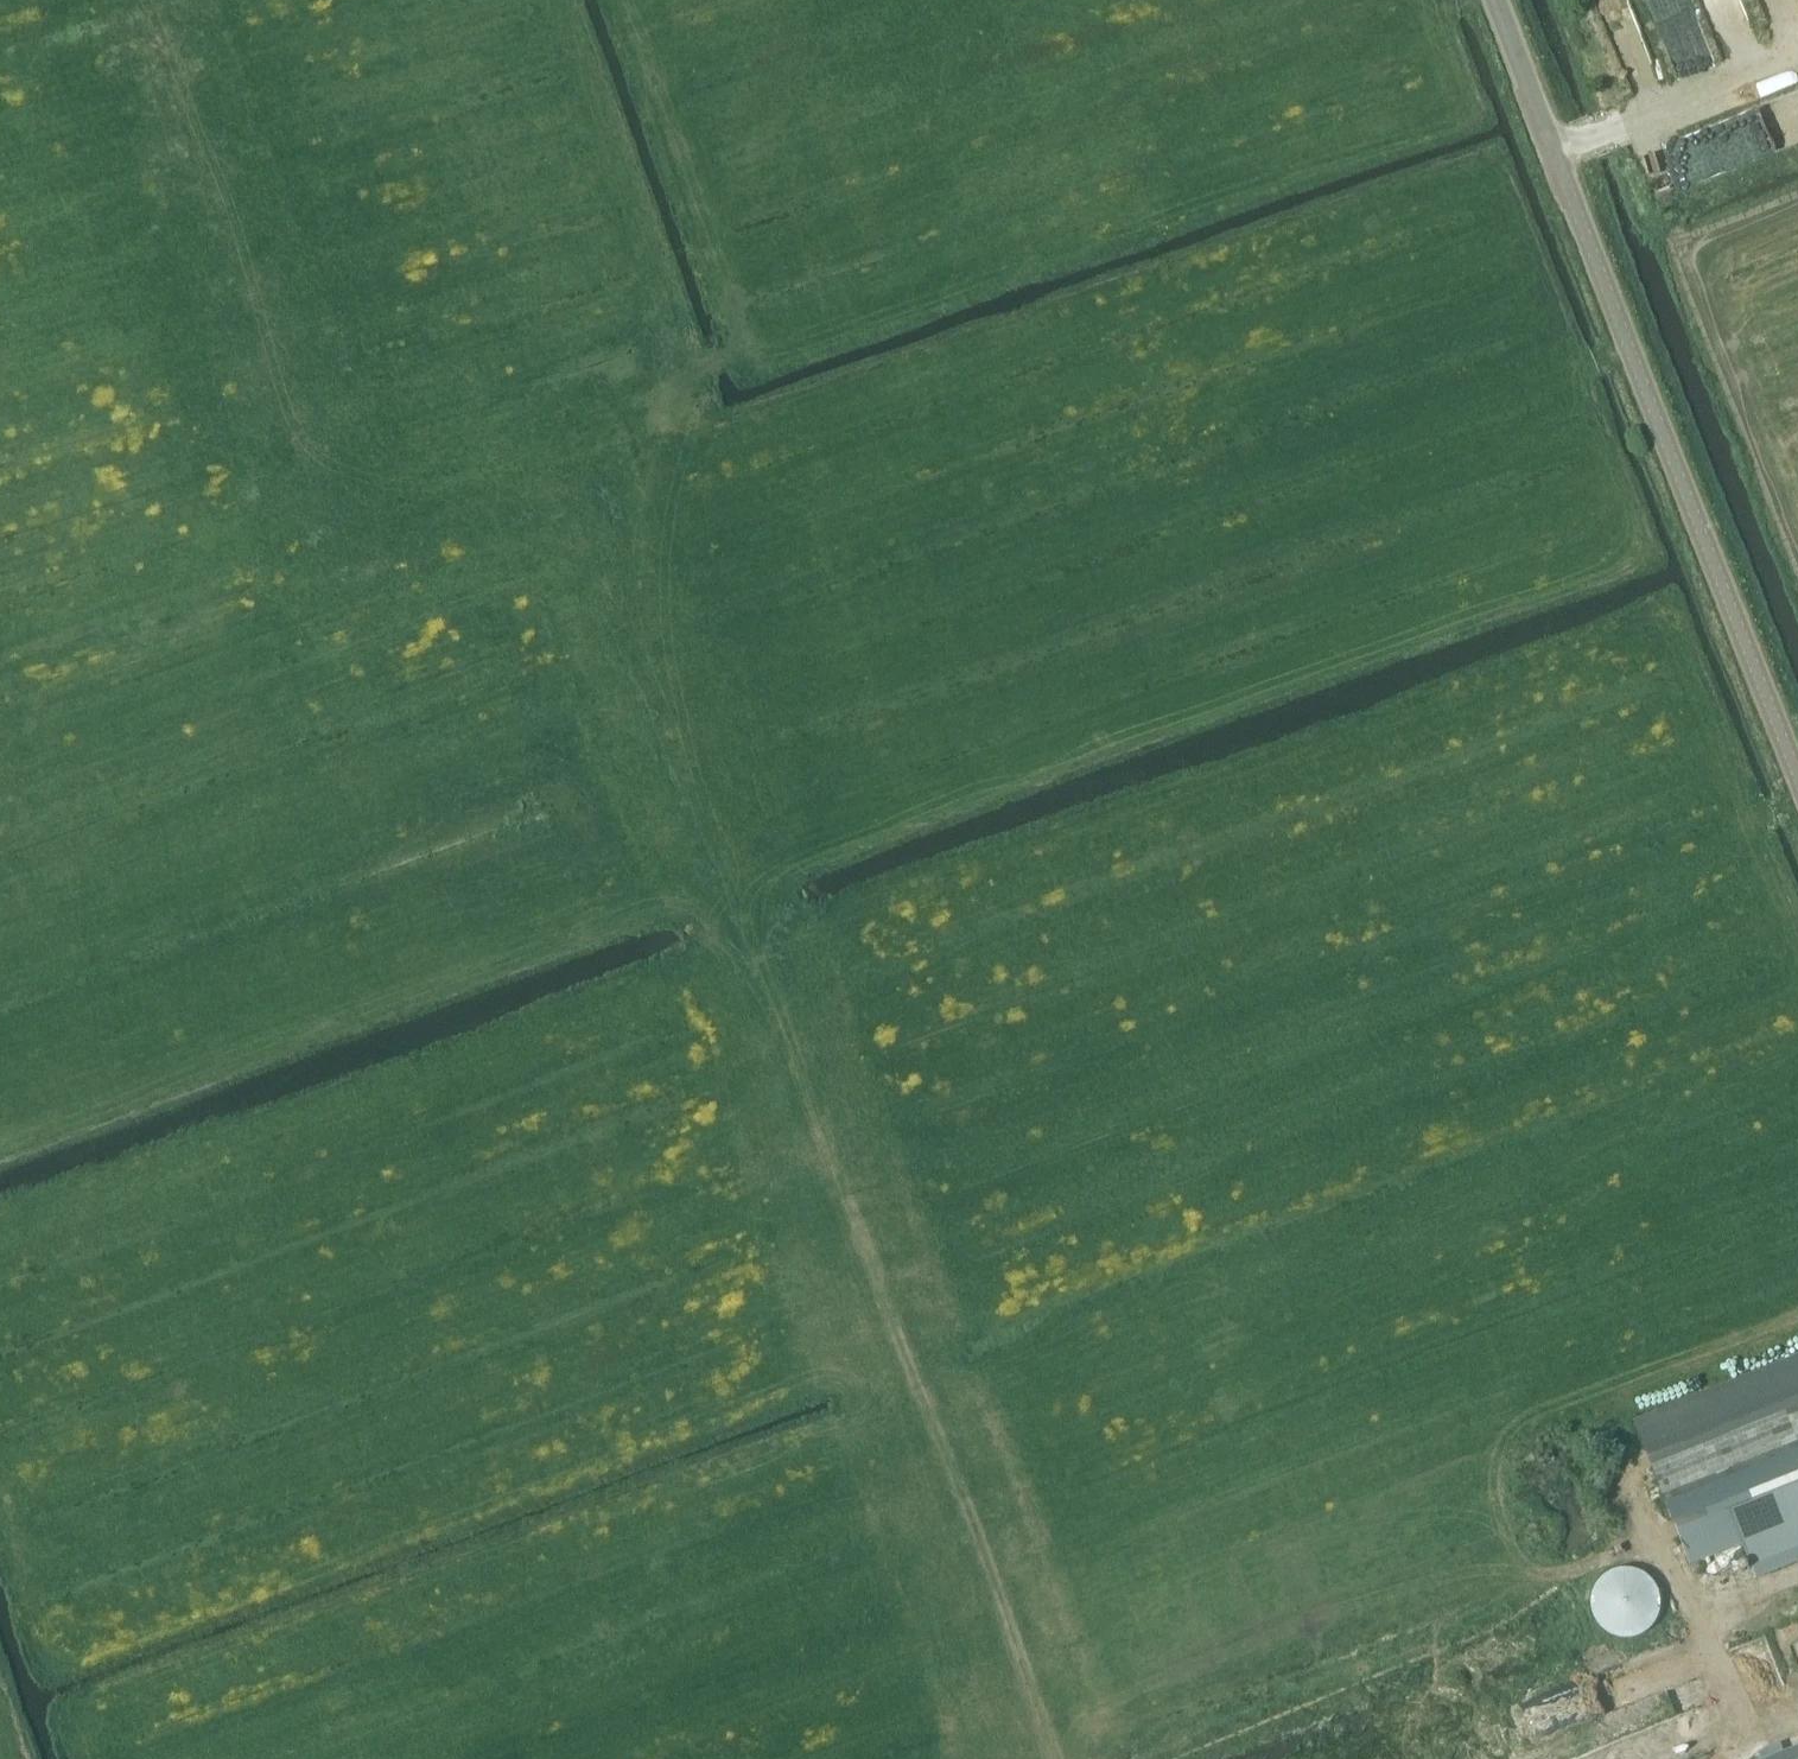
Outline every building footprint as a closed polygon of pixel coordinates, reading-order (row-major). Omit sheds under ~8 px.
[(1684,138),(1698,178),(1768,154),(1755,114),(1684,138)] [(1632,1421),(1687,1563),(1740,1542),(1754,1578),(1797,1561),(1797,1356),(1632,1421)] [(1618,1571),(1614,1571),(1610,1573),(1606,1574),(1604,1576),(1600,1579),(1597,1582),(1594,1586),(1592,1589),(1590,1593),(1589,1596),(1588,1600),(1588,1605),(1588,1608),(1589,1612),(1590,1616),(1591,1618),(1592,1621),(1594,1624),(1597,1628),(1600,1631),(1603,1634),(1606,1635),(1614,1639),(1618,1639),(1621,1640),(1625,1640),(1628,1639),(1632,1639),(1636,1637),(1639,1636),(1642,1634),(1645,1632),(1647,1630),(1649,1628),(1651,1625),(1653,1623),(1654,1620),(1655,1617),(1656,1614),(1657,1611),(1657,1608),(1657,1604),(1657,1600),(1657,1597),(1656,1594),(1655,1591),(1653,1589),(1652,1586),(1651,1584),(1648,1581),(1645,1578),(1642,1576),(1637,1573),(1634,1572),(1630,1571),(1626,1570),(1622,1570),(1618,1571)] [(1758,1752),(1760,1758),(1761,1758),(1772,1754),(1782,1750),(1780,1744),(1758,1752)] [(1782,1750),(1772,1754),(1761,1758),(1797,1758),(1797,1744),(1782,1750)]
